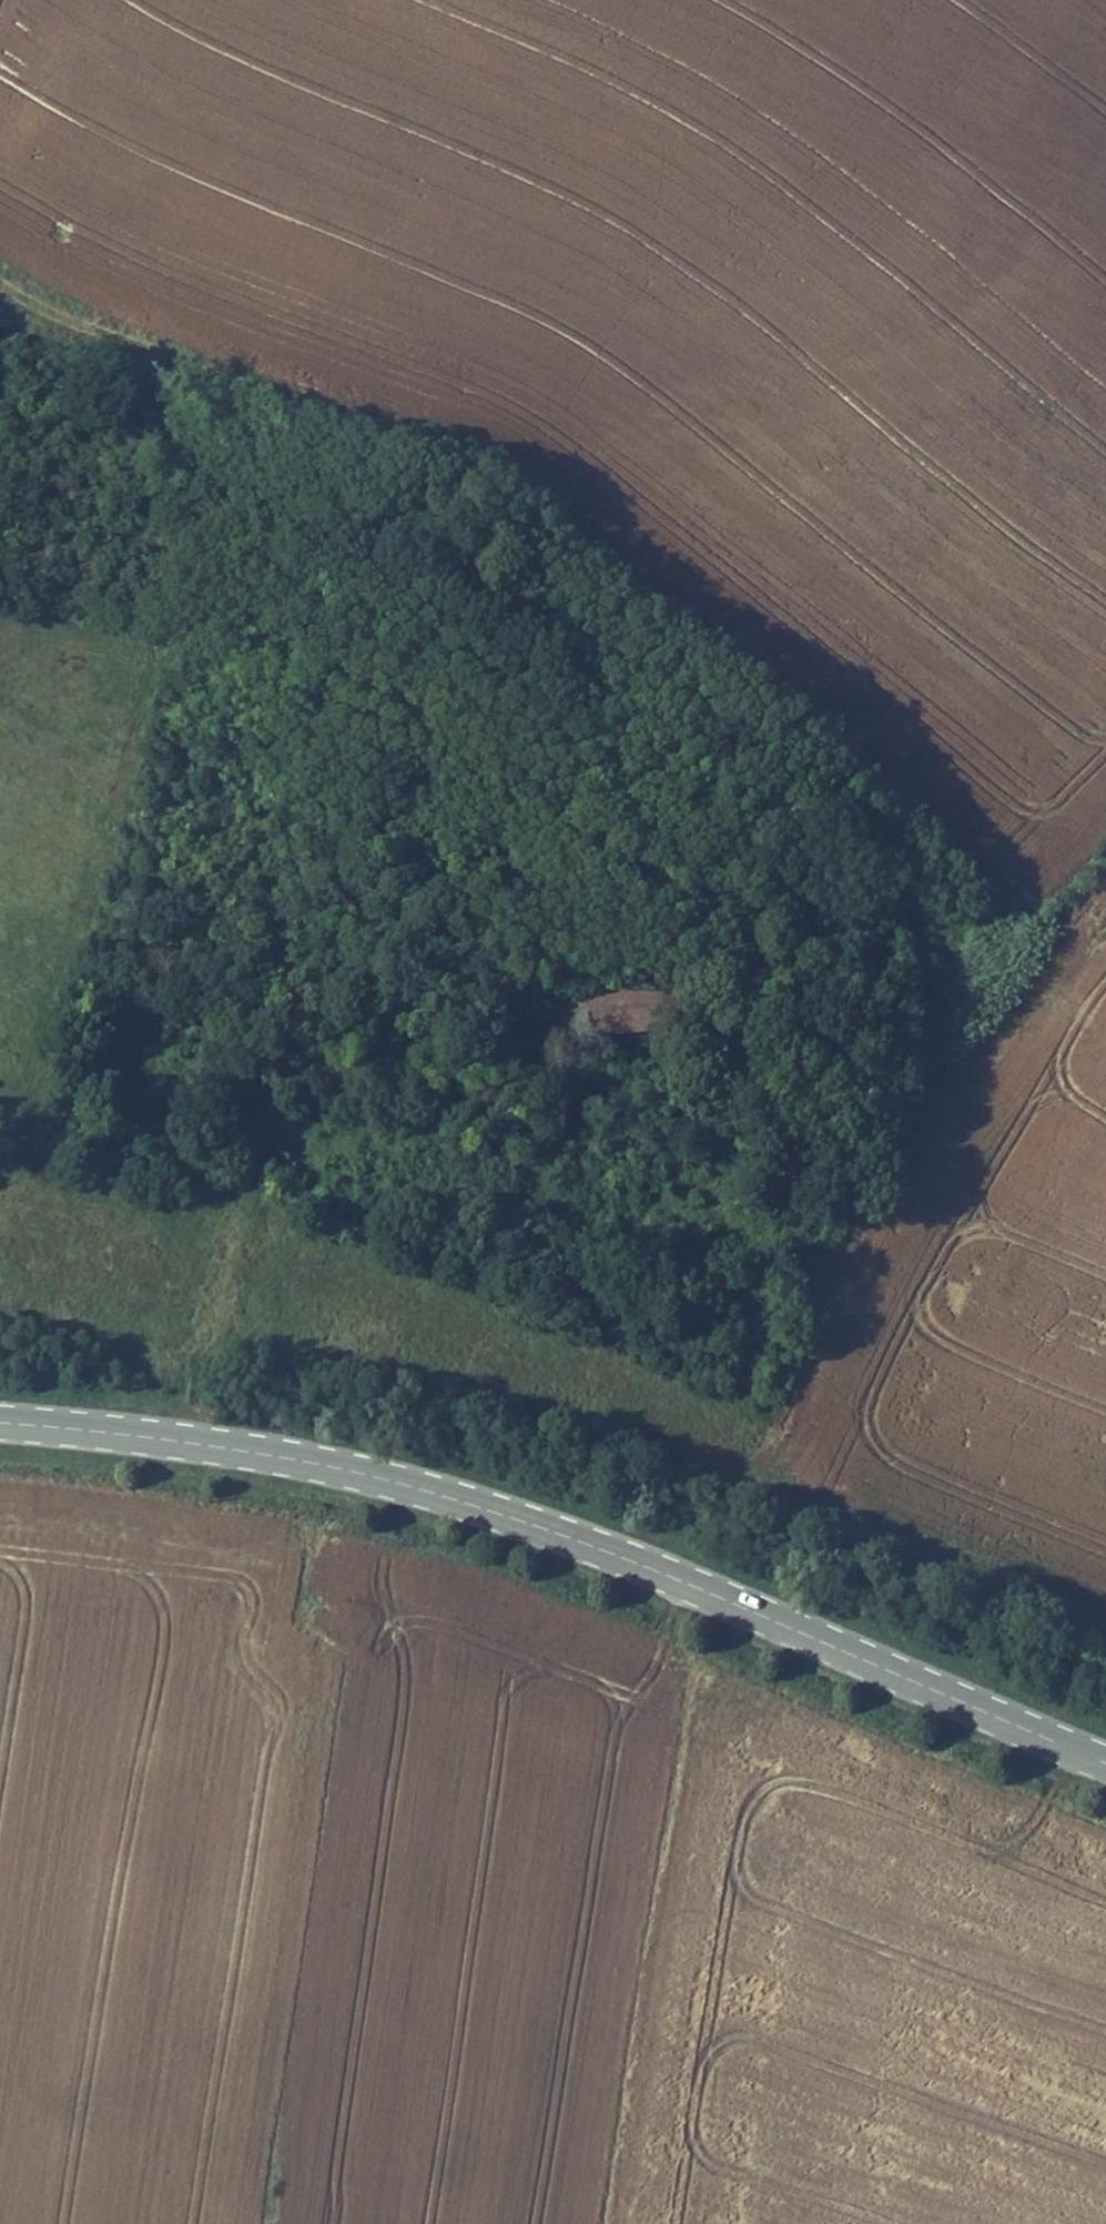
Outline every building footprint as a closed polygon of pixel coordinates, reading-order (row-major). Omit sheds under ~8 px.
[(567,1042),(697,1037),(695,986),(565,992),(567,1042)]
